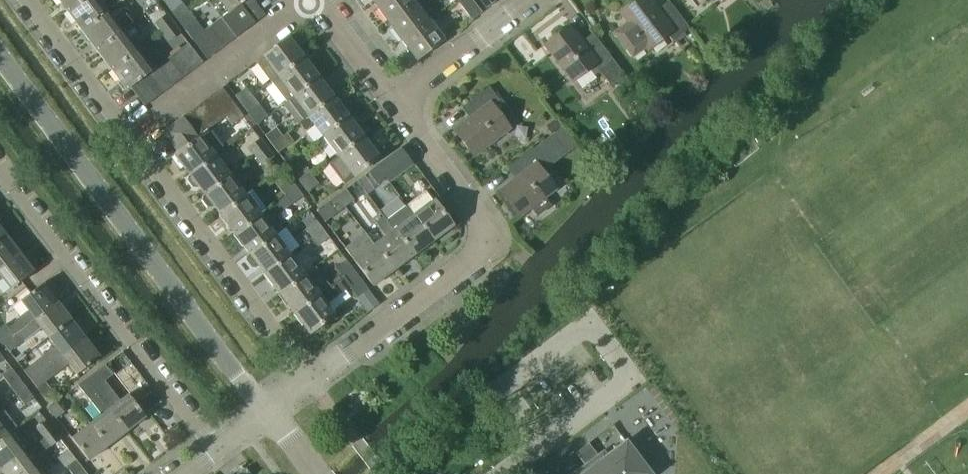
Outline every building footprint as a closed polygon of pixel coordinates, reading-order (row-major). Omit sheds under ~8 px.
[(67,10),(81,0),(59,0),(67,10)] [(100,0),(81,0),(67,10),(82,30),(108,10),(100,0)] [(230,12),(232,10),(241,3),(245,0),(221,0),(230,12)] [(241,3),(255,22),(265,15),(254,0),(245,0),(241,3)] [(372,0),(387,20),(414,0),(372,0)] [(387,20),(402,40),(429,19),(414,0),(387,20)] [(473,0),(457,0),(472,19),(482,11),(473,0)] [(486,8),(496,0),(480,0),(486,8)] [(667,34),(672,41),(689,28),(668,1),(659,8),(652,0),(637,0),(620,12),(628,22),(615,32),(632,56),(646,46),(648,48),(667,34)] [(183,3),(172,11),(178,19),(189,11),(183,3)] [(241,3),(232,10),(246,29),(255,22),(241,3)] [(125,14),(116,21),(108,10),(82,30),(97,49),(123,30),(123,31),(133,23),(125,14)] [(229,11),(221,17),(236,37),(246,29),(232,10),(230,12),(229,11)] [(189,11),(178,19),(184,28),(195,19),(189,11)] [(162,31),(174,22),(167,14),(156,23),(162,31)] [(221,17),(212,25),(226,44),(236,37),(221,17)] [(202,32),(204,30),(195,19),(184,28),(193,39),(202,32)] [(429,19),(402,40),(417,60),(444,40),(429,19)] [(180,30),(174,22),(162,31),(168,39),(180,30)] [(572,81),(589,68),(594,75),(599,71),(612,87),(625,76),(593,32),(582,40),(570,24),(544,44),(572,81)] [(204,30),(202,32),(217,51),(226,44),(212,25),(204,30)] [(135,39),(131,42),(123,31),(123,30),(97,49),(112,69),(137,50),(138,51),(141,48),(135,39)] [(202,32),(193,39),(207,58),(217,51),(202,32)] [(263,56),(256,62),(271,82),(278,76),(304,57),(289,37),(263,56)] [(189,42),(178,50),(193,70),(203,62),(189,42)] [(146,61),(138,51),(137,50),(112,69),(127,89),(131,87),(141,79),(150,72),(153,70),(152,70),(156,67),(150,59),(146,61)] [(184,76),(193,70),(178,50),(169,57),(184,76)] [(174,84),(184,76),(169,57),(159,64),(174,84)] [(278,76),(293,96),(319,76),(304,57),(278,76)] [(159,64),(156,67),(152,70),(153,70),(150,72),(164,91),(174,84),(159,64)] [(155,98),(164,91),(150,72),(141,79),(155,98)] [(298,123),(299,123),(308,116),(334,97),(319,76),(293,96),(288,100),(295,109),(293,117),(298,123)] [(145,106),(155,98),(141,79),(131,87),(145,106)] [(212,95),(226,115),(232,124),(243,116),(222,87),(212,95)] [(241,103),(253,95),(246,87),(235,95),(241,103)] [(475,98),(483,108),(454,130),(473,155),(510,128),(502,118),(510,112),(500,98),(499,99),(489,87),(475,98)] [(226,115),(212,95),(202,102),(217,122),(226,115)] [(259,104),(253,95),(241,103),(248,112),(259,104)] [(305,131),(314,124),(323,136),(349,116),(334,97),(308,116),(299,123),(305,131)] [(202,102),(192,109),(207,129),(208,129),(217,122),(202,102)] [(201,134),(207,129),(192,109),(183,116),(197,136),(200,134),(201,134)] [(183,116),(173,124),(187,144),(197,136),(183,116)] [(323,136),(338,156),(364,136),(349,116),(323,136)] [(556,118),(545,127),(551,134),(562,125),(556,118)] [(187,144),(173,124),(162,131),(177,152),(187,144)] [(272,143),(283,135),(276,127),(265,135),(272,143)] [(175,154),(189,174),(215,154),(216,154),(223,149),(208,129),(207,129),(201,134),(200,134),(197,136),(187,144),(177,152),(174,153),(175,154)] [(289,144),(283,135),(272,143),(278,152),(289,144)] [(379,157),(364,136),(338,156),(328,163),(343,183),(353,176),(379,157)] [(255,156),(268,146),(261,137),(248,147),(255,156)] [(275,156),(268,146),(255,156),(262,165),(275,156)] [(288,150),(284,153),(290,161),(294,158),(300,154),(294,146),(288,150)] [(514,179),(500,190),(519,216),(531,207),(537,215),(550,205),(544,197),(556,188),(541,169),(547,164),(546,163),(543,159),(541,156),(540,155),(538,153),(535,148),(520,159),(528,169),(514,179)] [(230,162),(224,166),(216,154),(215,154),(189,174),(190,174),(187,176),(187,180),(192,187),(196,188),(199,186),(204,194),(230,174),(235,170),(230,162)] [(389,156),(377,165),(382,172),(385,176),(394,170),(397,167),(394,163),(389,156)] [(377,182),(385,176),(382,172),(377,165),(368,172),(377,182)] [(301,183),(313,175),(306,166),(295,174),(301,183)] [(202,196),(202,200),(207,207),(211,208),(213,206),(219,214),(245,194),(230,174),(204,194),(205,194),(202,196)] [(319,183),(313,175),(301,183),(308,192),(319,183)] [(285,195),(297,187),(290,178),(279,186),(285,195)] [(303,195),(297,187),(285,195),(292,204),(303,195)] [(346,188),(337,195),(345,206),(354,200),(346,188)] [(219,214),(234,233),(260,214),(266,209),(252,189),(245,194),(219,214)] [(337,195),(318,209),(326,220),(345,206),(337,195)] [(414,214),(433,240),(453,225),(434,199),(414,214)] [(393,229),(413,255),(433,240),(414,214),(407,205),(386,220),(393,229)] [(274,221),(269,226),(260,214),(234,233),(249,253),(275,234),(281,230),(274,221)] [(393,270),(413,255),(393,229),(386,220),(383,216),(375,222),(384,236),(373,244),(393,270)] [(312,237),(323,228),(316,220),(305,228),(312,237)] [(329,237),(323,228),(312,237),(318,245),(329,237)] [(373,285),(393,270),(373,244),(365,232),(345,247),(373,285)] [(19,252),(4,233),(0,237),(0,267),(19,252)] [(290,253),(275,234),(249,253),(249,254),(247,256),(246,260),(252,267),(256,267),(258,265),(264,273),(290,253)] [(3,277),(11,288),(33,271),(32,270),(35,268),(27,258),(25,260),(19,252),(0,267),(0,279),(3,277)] [(290,253),(264,273),(279,293),(305,273),(290,253)] [(342,277),(353,268),(347,260),(336,268),(342,277)] [(305,274),(305,273),(279,293),(293,313),(329,286),(315,266),(305,274)] [(335,313),(327,303),(349,287),(357,297),(369,288),(353,268),(342,277),(329,286),(293,313),(309,333),(326,320),(332,321),(332,315),(335,313)] [(7,329),(12,335),(57,301),(43,282),(20,300),(28,310),(14,321),(15,322),(7,329)] [(57,301),(12,335),(3,343),(9,351),(41,327),(48,336),(71,319),(57,301)] [(85,337),(71,319),(48,336),(55,346),(24,370),(30,378),(62,354),(85,337)] [(0,332),(0,341),(2,344),(3,343),(12,335),(7,329),(6,328),(0,332)] [(62,354),(30,378),(38,387),(45,381),(69,363),(76,373),(99,356),(85,337),(62,354)] [(105,364),(86,378),(126,431),(145,416),(128,394),(120,400),(105,380),(113,374),(105,364)] [(17,394),(27,387),(12,368),(3,375),(17,394)] [(126,431),(86,378),(78,384),(101,414),(90,423),(107,445),(126,431)] [(45,381),(38,387),(44,397),(53,391),(45,381)] [(27,387),(17,394),(25,404),(34,397),(27,387)] [(152,392),(139,402),(141,404),(143,407),(146,411),(147,412),(160,402),(152,392)] [(48,407),(56,418),(64,411),(56,401),(48,407)] [(44,437),(53,429),(46,420),(36,427),(44,437)] [(88,460),(107,445),(90,423),(71,438),(88,460)] [(60,438),(53,429),(44,437),(51,446),(60,438)] [(22,453),(7,434),(0,439),(0,468),(1,469),(22,453)] [(626,441),(606,456),(599,455),(585,466),(584,473),(582,473),(651,473),(626,441)] [(1,469),(4,473),(35,473),(37,473),(22,453),(1,469)] [(83,468),(76,458),(66,466),(73,473),(76,473),(83,468)]
